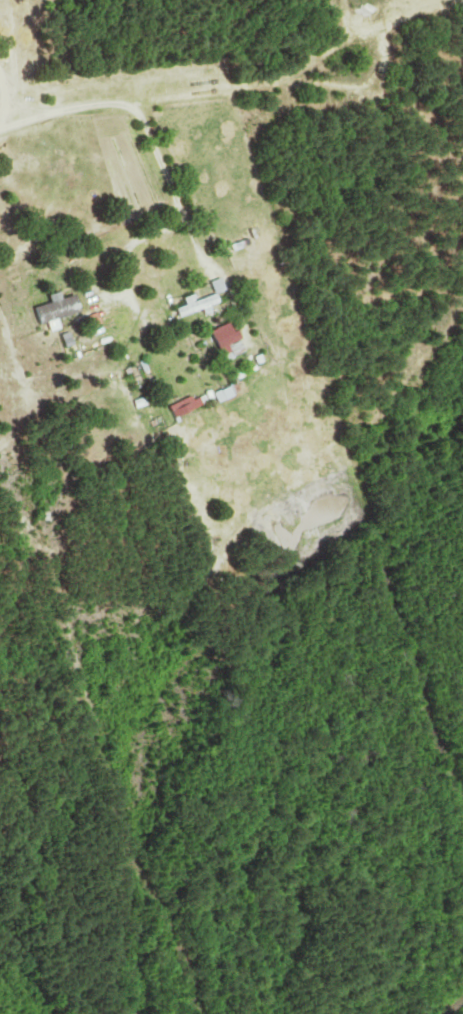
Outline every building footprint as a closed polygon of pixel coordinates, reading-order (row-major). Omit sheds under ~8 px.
[(214,306),(210,293),(219,291),(215,279),(206,282),(210,293),(180,302),(181,305),(170,308),(173,318),(214,306)] [(204,331),(216,359),(227,354),(228,357),(240,352),(226,321),(204,331)] [(235,392),(231,384),(211,394),(215,402),(235,392)] [(196,407),(191,396),(164,407),(169,418),(196,407)]
